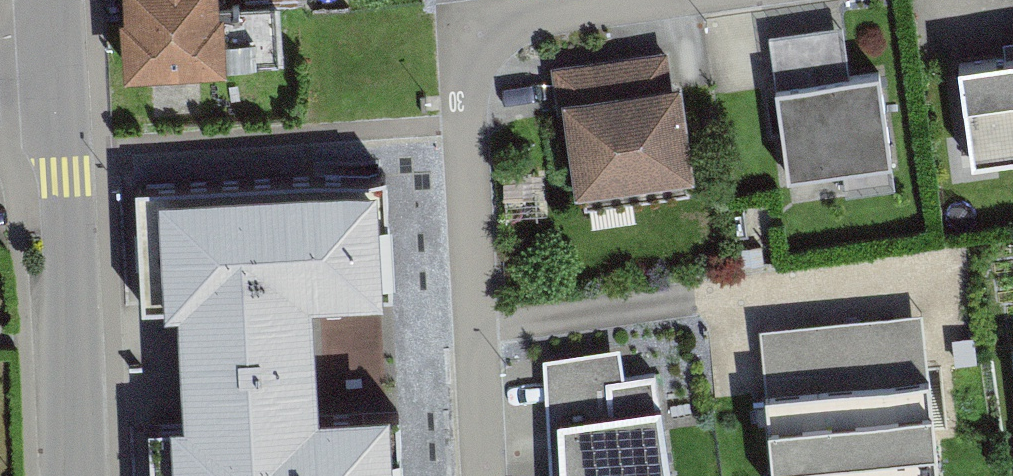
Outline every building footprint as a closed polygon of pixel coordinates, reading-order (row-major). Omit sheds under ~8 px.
[(125,69),(223,64),(220,0),(122,0),(125,69)] [(284,65),(281,14),(237,17),(240,67),(284,65)] [(769,32),(775,82),(851,72),(844,22),(769,32)] [(958,57),(972,158),(1012,153),(1012,49),(958,57)] [(674,50),(566,60),(580,197),(687,187),(674,50)] [(893,160),(880,68),(851,72),(775,82),(788,174),(893,160)] [(136,181),(142,302),(177,300),(184,419),(149,421),(152,475),(402,475),(398,407),(319,411),(313,292),(392,288),(385,167),(136,181)] [(758,360),(769,475),(918,475),(908,383),(936,380),(927,287),(818,298),(824,353),(758,360)] [(551,357),(563,475),(669,475),(659,377),(631,379),(628,349),(551,357)]
